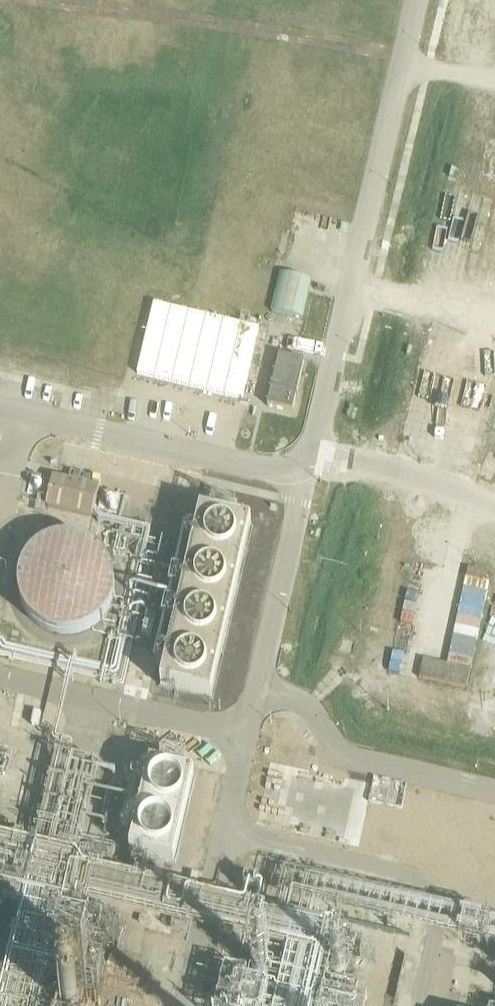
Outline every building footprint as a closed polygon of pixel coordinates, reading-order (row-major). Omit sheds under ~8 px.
[(303,320),(312,281),(280,273),(270,312),(303,320)] [(242,400),(259,330),(153,305),(137,375),(242,400)] [(303,362),(277,357),(266,407),(292,413),(303,362)] [(45,507),(59,511),(92,518),(98,488),(52,477),(45,507)] [(121,507),(124,493),(105,489),(102,502),(121,507)] [(162,684),(214,696),(252,523),(234,519),(237,506),(214,501),(212,514),(200,512),(183,584),(175,582),(162,642),(171,644),(162,684)] [(111,596),(112,586),(111,577),(109,567),(105,559),(99,551),(92,545),(84,539),(75,536),(66,534),(56,535),(47,536),(38,540),(30,545),(23,552),(17,560),(14,569),(11,578),(11,588),(13,597),(16,606),(21,614),(27,621),(35,627),(43,631),(53,634),(62,635),(72,634),(81,631),(89,626),(97,620),(103,613),(108,605),(111,596)] [(471,574),(453,645),(474,651),(492,580),(471,574)] [(175,839),(196,776),(155,762),(142,803),(160,809),(152,831),(175,839)] [(270,771),(262,810),(288,815),(296,777),(270,771)] [(146,920),(139,917),(138,924),(145,926),(146,920)]
